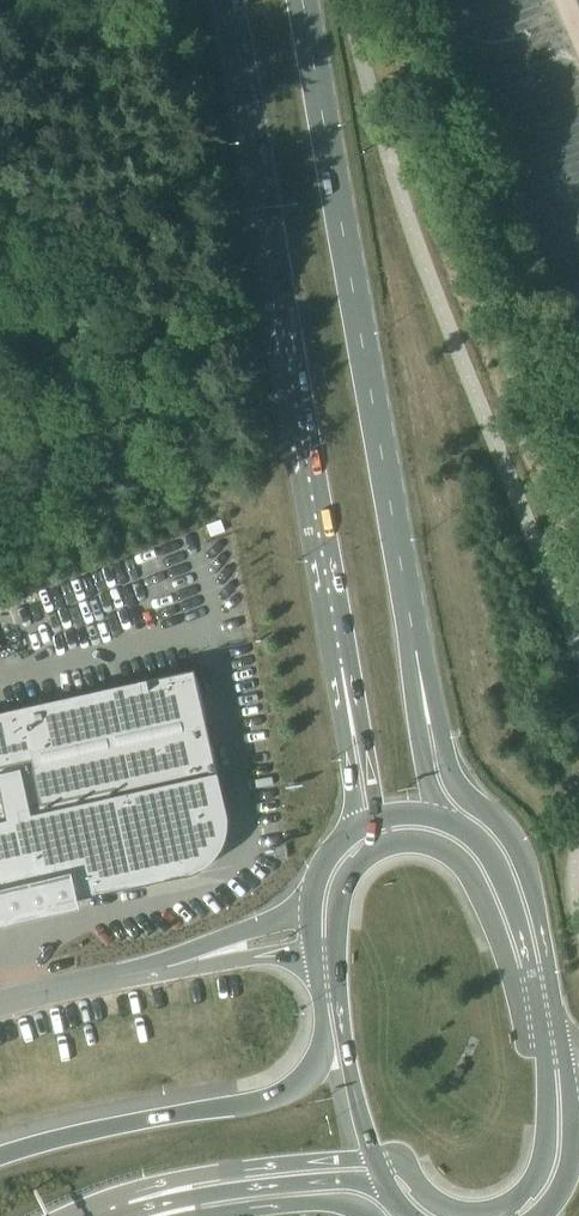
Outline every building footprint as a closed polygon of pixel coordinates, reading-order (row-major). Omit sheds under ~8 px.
[(68,880),(72,900),(190,875),(198,872),(205,867),(212,861),(217,855),(222,847),(225,840),(227,832),(227,825),(227,817),(194,669),(7,711),(0,713),(0,895),(40,886),(47,885),(68,880)]
